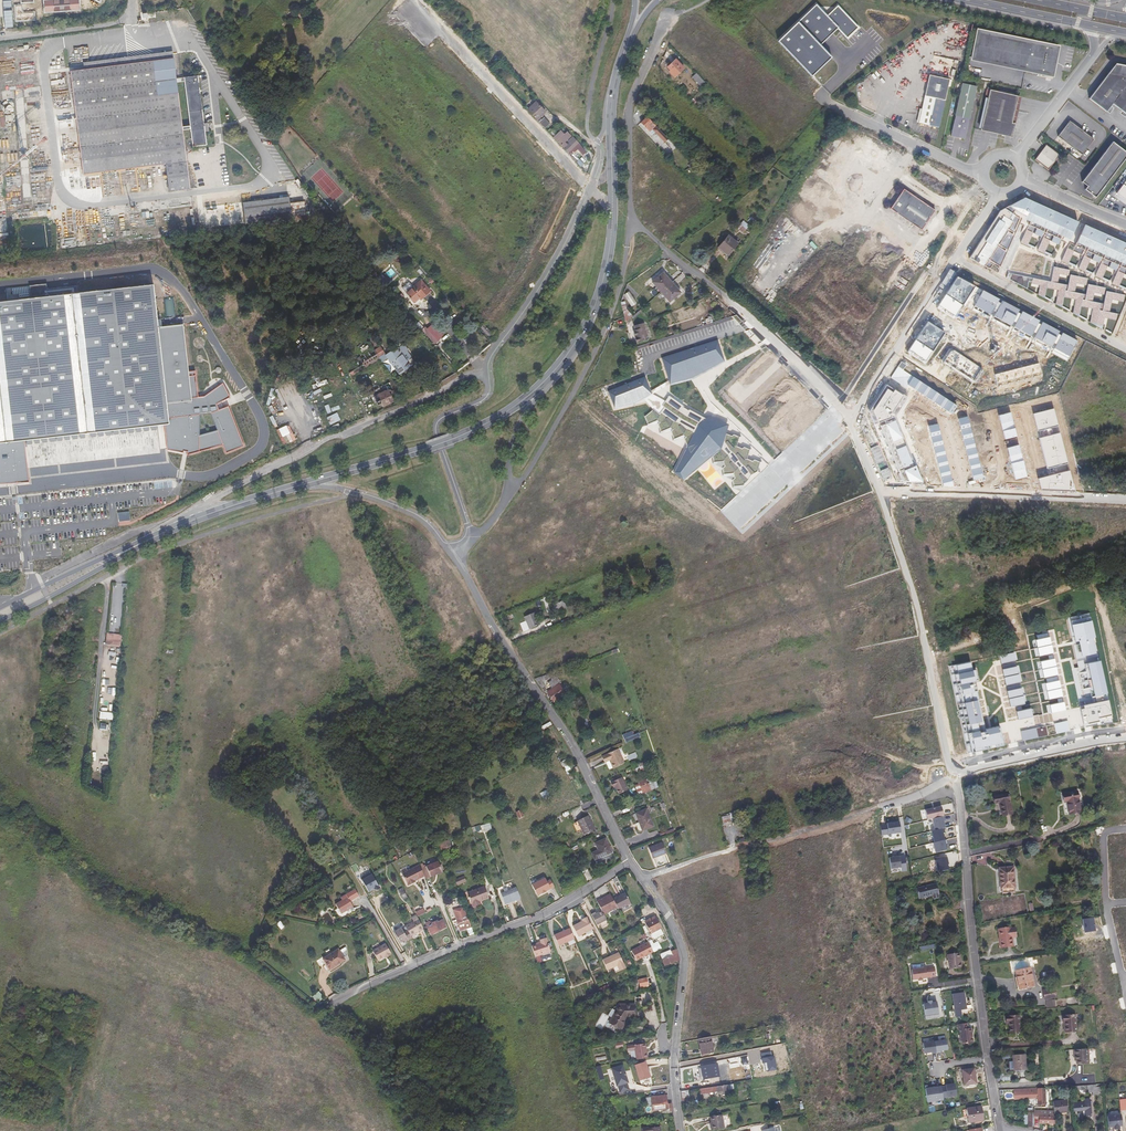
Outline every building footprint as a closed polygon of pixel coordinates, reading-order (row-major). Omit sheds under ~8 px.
[(43,0),(44,13),(80,10),(79,0),(45,0),(43,0)] [(778,41),(811,76),(831,57),(820,45),(838,28),(847,38),(860,28),(837,5),(828,15),(817,4),(778,41)] [(15,6),(16,21),(35,19),(34,12),(23,13),(22,5),(15,6)] [(1050,42),(1030,38),(977,27),(970,60),(1008,67),(1059,78),(1066,46),(1050,42)] [(975,56),(1056,73),(1061,49),(979,32),(975,56)] [(83,63),(84,69),(173,58),(173,51),(83,63)] [(57,70),(66,69),(64,57),(55,59),(57,70)] [(173,58),(84,69),(70,71),(83,174),(165,164),(169,192),(190,189),(183,130),(182,127),(177,82),(176,78),(173,58)] [(684,68),(676,59),(667,67),(670,70),(669,71),(675,77),(684,68)] [(1115,67),(1113,75),(1109,74),(1089,99),(1106,112),(1107,111),(1111,106),(1114,103),(1125,113),(1125,68),(1116,66),(1115,67)] [(705,82),(696,73),(692,77),(701,86),(705,82)] [(190,126),(190,129),(193,147),(207,145),(198,75),(184,77),(184,81),(190,126)] [(919,123),(939,127),(949,79),(929,75),(919,123)] [(964,139),(976,86),(963,83),(951,136),(964,139)] [(1012,120),(1018,94),(988,88),(986,94),(990,95),(983,129),(1013,136),(1015,123),(1012,122),(1012,120)] [(1021,95),(1018,94),(1012,120),(1016,121),(1021,95)] [(536,102),(528,110),(537,120),(546,112),(536,102)] [(544,118),(539,122),(545,128),(550,124),(544,118)] [(655,126),(651,121),(645,128),(656,139),(659,136),(666,144),(669,140),(655,126)] [(1059,136),(1083,155),(1094,139),(1071,121),(1059,136)] [(560,130),(553,137),(564,148),(567,145),(565,142),(571,136),(567,132),(564,134),(560,130)] [(567,145),(564,148),(569,154),(573,151),(574,152),(577,149),(581,153),(582,147),(577,141),(573,137),(569,141),(570,143),(567,145)] [(673,155),(674,154),(676,152),(675,152),(678,149),(671,141),(665,147),(673,155)] [(1082,181),(1088,185),(1085,188),(1096,197),(1125,157),(1125,151),(1113,141),(1082,181)] [(829,145),(822,154),(827,157),(834,148),(829,145)] [(1061,156),(1047,145),(1036,160),(1049,170),(1061,156)] [(1117,192),(1125,199),(1125,180),(1117,192)] [(921,230),(935,210),(904,189),(890,209),(921,230)] [(957,189),(955,193),(965,200),(968,196),(957,189)] [(292,217),(289,197),(243,203),(246,224),(292,217)] [(291,203),(293,216),(306,215),(304,201),(291,203)] [(242,204),(204,208),(206,227),(244,224),(242,204)] [(875,247),(879,239),(873,235),(868,243),(875,247)] [(738,245),(728,237),(718,249),(728,257),(738,245)] [(76,239),(62,240),(63,248),(77,247),(76,239)] [(653,291),(657,295),(661,292),(672,282),(663,273),(652,282),(657,287),(653,291)] [(376,280),(383,288),(389,282),(382,274),(376,280)] [(407,292),(412,298),(412,297),(416,302),(420,298),(421,299),(431,291),(421,280),(407,292)] [(442,285),(448,291),(451,288),(445,282),(442,285)] [(672,282),(661,292),(669,302),(680,292),(672,282)] [(38,290),(38,294),(41,294),(41,289),(46,289),(46,285),(30,286),(31,290),(38,290)] [(0,303),(0,484),(28,481),(23,441),(115,430),(165,425),(168,424),(166,404),(193,401),(189,373),(184,324),(157,327),(152,286),(0,303)] [(632,306),(636,303),(629,292),(624,295),(632,306)] [(412,297),(412,298),(409,300),(415,308),(422,301),(421,299),(420,298),(416,302),(412,297)] [(624,316),(626,322),(633,316),(626,309),(624,301),(621,302),(624,316)] [(633,330),(637,343),(648,339),(643,323),(634,326),(635,329),(633,330)] [(490,337),(493,334),(484,324),(481,327),(490,337)] [(428,329),(425,327),(421,332),(437,344),(443,335),(430,326),(428,329)] [(725,361),(717,340),(661,358),(671,385),(692,380),(725,361)] [(404,345),(387,357),(400,374),(415,363),(407,351),(408,351),(404,345)] [(380,347),(374,351),(377,355),(380,359),(386,355),(380,347)] [(351,376),(380,359),(377,355),(357,368),(354,363),(346,368),(351,376)] [(310,371),(315,369),(313,363),(297,369),(299,375),(310,371)] [(333,366),(316,372),(311,374),(314,381),(327,376),(331,384),(340,380),(333,366)] [(194,372),(189,373),(193,401),(166,404),(168,424),(165,425),(168,449),(183,452),(184,451),(188,451),(187,455),(223,444),(226,453),(243,446),(228,406),(219,410),(217,404),(230,397),(223,384),(203,397),(197,397),(194,372)] [(651,393),(645,377),(608,391),(615,408),(633,404),(651,393)] [(313,389),(327,384),(328,383),(326,379),(312,385),(313,389)] [(398,400),(404,397),(394,383),(391,385),(389,382),(369,392),(375,403),(376,402),(378,405),(381,403),(382,407),(398,399),(398,400)] [(329,390),(327,384),(313,389),(310,390),(313,396),(329,390)] [(659,413),(653,409),(645,417),(648,425),(657,423),(660,433),(671,431),(674,440),(684,438),(686,446),(674,472),(683,480),(712,456),(713,462),(724,460),(724,466),(722,468),(723,474),(734,472),(735,478),(732,480),(733,486),(743,485),(748,479),(751,474),(757,471),(759,462),(754,460),(752,461),(747,458),(750,450),(744,448),(741,448),(736,446),(739,437),(733,435),(731,436),(726,434),(729,424),(708,416),(705,417),(689,409),(669,396),(662,405),(664,407),(659,413)] [(331,426),(340,421),(337,413),(327,418),(331,426)] [(129,511),(118,513),(119,522),(130,520),(129,511)] [(1020,600),(1022,608),(1031,607),(1030,598),(1020,600)] [(525,618),(527,622),(528,622),(531,628),(539,625),(534,614),(525,618)] [(121,639),(122,632),(110,631),(109,638),(121,639)] [(549,674),(539,677),(542,682),(550,677),(549,674)] [(541,688),(544,686),(542,682),(539,677),(535,679),(541,688)] [(558,685),(555,679),(552,680),(548,683),(552,689),(558,685)] [(554,702),(563,696),(558,685),(552,689),(553,690),(548,694),(554,702)] [(112,720),(114,713),(100,710),(99,718),(112,720)] [(640,736),(639,733),(634,735),(632,731),(625,734),(622,736),(625,743),(640,736)] [(603,756),(605,762),(609,761),(613,769),(624,763),(617,749),(606,754),(606,755),(603,756)] [(634,766),(648,759),(648,757),(634,764),(634,766)] [(635,766),(637,772),(645,769),(643,763),(635,766)] [(611,782),(614,788),(615,787),(618,795),(627,790),(621,777),(611,782)] [(642,793),(658,787),(655,777),(639,783),(642,793)] [(1078,789),(1063,793),(1064,801),(1067,801),(1070,813),(1082,810),(1078,789)] [(546,790),(540,794),(543,799),(549,796),(546,790)] [(1008,792),(994,796),(996,803),(1000,802),(1003,815),(1013,813),(1008,792)] [(932,819),(943,816),(941,807),(925,811),(927,820),(932,819)] [(640,822),(643,831),(653,827),(646,809),(635,814),(639,823),(640,822)] [(735,812),(721,815),(723,824),(737,821),(735,812)] [(577,821),(584,835),(595,830),(588,816),(577,821)] [(945,820),(944,816),(943,816),(932,819),(935,830),(944,828),(945,828),(943,821),(945,820)] [(901,833),(899,822),(895,822),(891,823),(887,823),(888,834),(901,833)] [(945,833),(944,828),(935,830),(931,831),(934,843),(944,840),(943,833),(945,833)] [(605,839),(595,844),(598,850),(592,853),(595,860),(611,852),(605,839)] [(947,844),(946,840),(944,840),(934,843),(933,843),(936,853),(947,850),(945,845),(947,844)] [(662,843),(649,848),(653,858),(666,853),(662,843)] [(899,857),(889,858),(890,869),(901,868),(899,857)] [(938,872),(948,870),(947,865),(947,862),(948,862),(947,857),(935,860),(938,872)] [(442,872),(438,862),(420,869),(424,877),(425,880),(442,872)] [(424,877),(420,869),(419,865),(402,873),(407,885),(412,883),(412,882),(414,881),(424,877)] [(1016,887),(1014,866),(1001,868),(1003,888),(1016,887)] [(361,877),(367,892),(378,888),(373,873),(361,877)] [(466,882),(464,876),(455,880),(457,885),(466,882)] [(554,888),(551,881),(547,882),(546,879),(532,886),(537,896),(554,888)] [(937,894),(939,894),(936,884),(916,889),(919,899),(933,895),(934,899),(938,898),(937,894)] [(482,898),(483,900),(488,898),(484,887),(468,893),(473,906),(480,904),(479,902),(479,900),(482,898)] [(501,893),(504,901),(510,899),(511,902),(520,898),(516,887),(508,890),(507,888),(504,889),(505,892),(501,893)] [(408,897),(403,888),(398,890),(403,899),(408,897)] [(335,905),(341,914),(353,907),(350,901),(359,896),(355,890),(341,898),(342,901),(335,905)] [(622,908),(630,904),(625,893),(613,899),(617,908),(618,909),(622,907),(622,908)] [(597,901),(602,911),(604,915),(617,908),(613,899),(610,894),(597,901)] [(469,924),(463,907),(453,911),(459,928),(469,924)] [(595,912),(591,915),(596,925),(600,923),(602,927),(608,924),(604,915),(602,911),(596,914),(595,912)] [(578,936),(593,929),(587,917),(581,920),(582,921),(573,926),(578,936)] [(654,939),(663,934),(655,918),(650,921),(649,920),(646,921),(646,923),(645,923),(654,939)] [(414,921),(405,926),(407,930),(411,936),(423,929),(418,919),(414,921)] [(441,928),(445,926),(442,920),(438,922),(437,921),(432,924),(430,921),(425,923),(430,933),(435,931),(435,932),(441,929),(441,928)] [(1002,928),(1003,938),(1006,937),(1008,946),(1017,944),(1016,936),(1021,935),(1019,926),(1014,927),(1013,926),(1002,928)] [(408,940),(412,938),(411,936),(407,930),(404,932),(401,928),(394,932),(400,943),(404,940),(407,939),(408,940)] [(559,946),(574,939),(570,928),(554,935),(559,946)] [(540,944),(532,947),(535,958),(550,952),(546,940),(540,942),(540,944)] [(653,952),(648,941),(631,951),(636,961),(653,952)] [(385,957),(386,958),(391,955),(385,944),(373,951),(378,961),(384,957),(385,957)] [(323,959),(330,969),(345,960),(338,950),(323,959)] [(680,960),(677,950),(671,952),(672,956),(662,960),(664,966),(680,960)] [(959,953),(947,954),(949,970),(961,968),(959,953)] [(625,968),(619,954),(611,958),(610,957),(602,960),(607,970),(613,967),(617,965),(620,971),(625,968)] [(1030,967),(1028,958),(1010,961),(1012,971),(1015,970),(1030,967)] [(935,977),(934,967),(911,970),(912,980),(918,980),(922,979),(935,977)] [(1030,967),(1015,970),(1018,988),(1033,985),(1030,967)] [(639,987),(649,986),(647,977),(638,978),(639,987)] [(1057,997),(1054,987),(1042,990),(1044,1000),(1046,1000),(1057,997)] [(967,1009),(964,992),(952,994),(954,1011),(967,1009)] [(1054,999),(1046,1001),(1047,1007),(1056,1005),(1054,999)] [(938,1013),(936,1002),(932,1002),(931,1001),(927,1001),(927,1003),(923,1004),(925,1016),(938,1013)] [(620,1005),(609,1023),(621,1030),(628,1018),(635,1018),(635,1004),(620,1005)] [(1009,1015),(1009,1022),(1012,1023),(1012,1026),(1013,1032),(1023,1032),(1021,1014),(1009,1015)] [(1074,1015),(1061,1016),(1062,1022),(1064,1022),(1064,1027),(1063,1027),(1063,1032),(1075,1032),(1074,1015)] [(967,1023),(957,1024),(958,1031),(959,1030),(961,1045),(972,1043),(971,1037),(970,1028),(968,1029),(967,1023)] [(779,1024),(763,1027),(765,1032),(781,1029),(779,1024)] [(710,1037),(699,1039),(702,1054),(713,1052),(710,1037)] [(934,1041),(936,1053),(940,1053),(940,1051),(947,1050),(946,1039),(934,1041)] [(932,1054),(936,1053),(934,1041),(923,1043),(924,1053),(931,1052),(932,1054)] [(644,1050),(643,1044),(633,1045),(635,1060),(647,1058),(645,1050),(644,1050)] [(1077,1065),(1084,1065),(1083,1050),(1075,1050),(1075,1061),(1077,1061),(1077,1065)] [(1024,1055),(1012,1055),(1013,1071),(1025,1070),(1024,1055)] [(635,1066),(640,1080),(650,1077),(646,1067),(644,1068),(643,1063),(635,1066)] [(623,1064),(611,1067),(618,1092),(629,1089),(623,1064)] [(704,1079),(719,1076),(716,1064),(701,1066),(704,1079)] [(976,1083),(974,1068),(962,1070),(964,1085),(976,1083)] [(638,1087),(649,1090),(648,1086),(637,1082),(638,1087)] [(728,1089),(727,1085),(727,1084),(700,1089),(701,1094),(728,1089)] [(954,1084),(945,1085),(947,1097),(956,1096),(954,1084)] [(943,1100),(941,1086),(925,1089),(927,1102),(943,1100)] [(1045,1087),(1014,1089),(1015,1099),(1037,1098),(1037,1105),(1046,1104),(1045,1087)] [(681,1091),(682,1100),(684,1100),(684,1097),(689,1096),(689,1090),(681,1091)] [(672,1111),(671,1103),(667,1104),(666,1095),(651,1097),(653,1111),(667,1109),(669,1109),(670,1111),(672,1111)] [(1087,1116),(1092,1116),(1090,1099),(1085,1100),(1085,1101),(1074,1102),(1075,1111),(1086,1109),(1087,1116)] [(1067,1100),(1053,1101),(1054,1110),(1055,1113),(1068,1112),(1067,1100)] [(968,1122),(984,1120),(981,1107),(966,1109),(967,1110),(962,1110),(963,1117),(968,1117),(968,1122)] [(1034,1113),(1034,1121),(1040,1122),(1040,1123),(1055,1123),(1055,1117),(1055,1113),(1034,1113)] [(710,1117),(711,1122),(712,1130),(724,1128),(722,1115),(710,1117)] [(1109,1130),(1114,1129),(1114,1130),(1120,1130),(1120,1129),(1123,1129),(1122,1117),(1108,1119),(1109,1130)]
